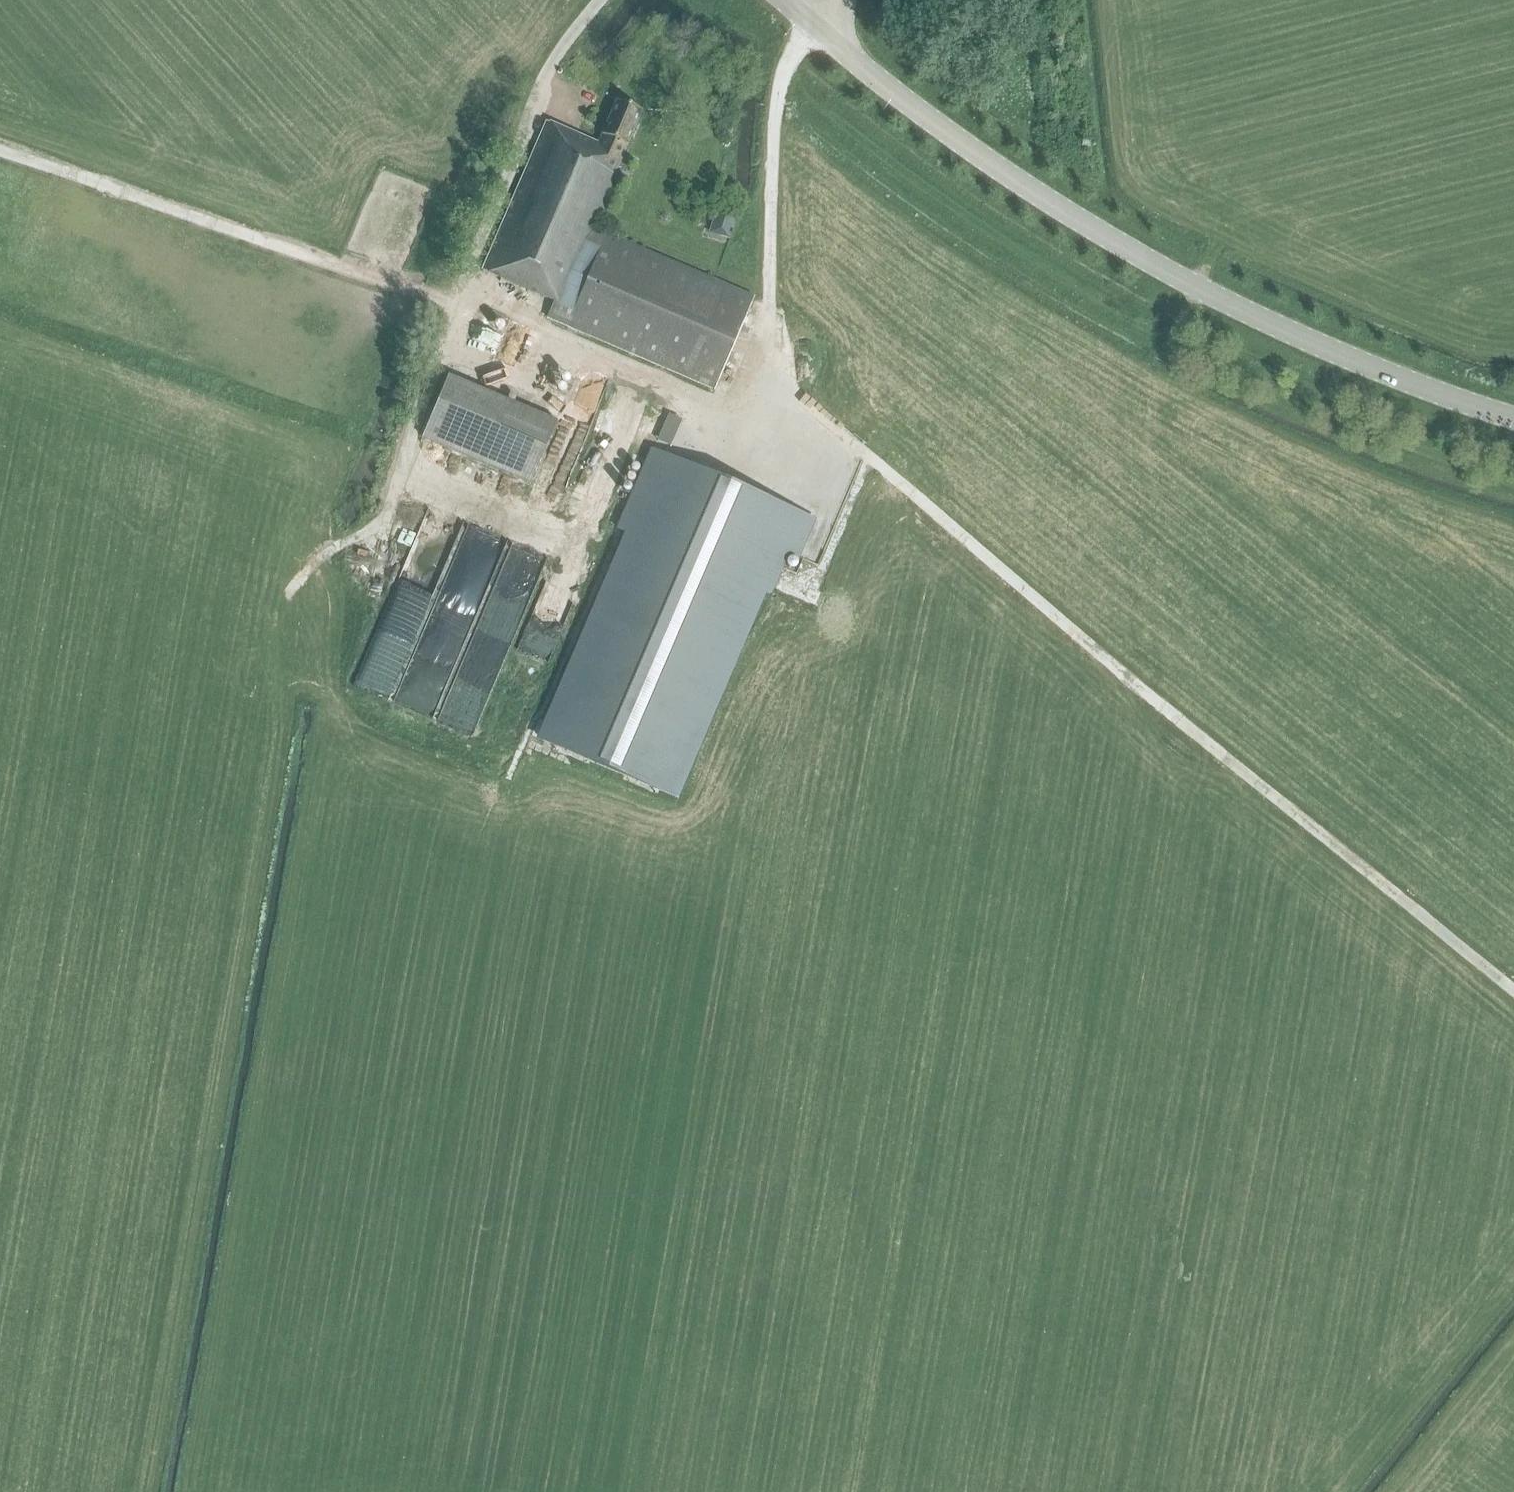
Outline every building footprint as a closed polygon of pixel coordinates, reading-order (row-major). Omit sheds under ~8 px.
[(546,318),(566,326),(713,390),(753,297),(605,234),(594,229),(616,176),(613,174),(640,111),(616,100),(597,144),(545,121),(481,270),(553,301),(546,318)] [(716,211),(713,234),(734,237),(737,214),(716,211)] [(422,437),(531,483),(557,421),(449,376),(422,437)] [(620,530),(617,529),(617,530),(628,534),(540,740),(672,797),(761,590),(769,594),(787,553),(791,555),(790,557),(789,558),(788,558),(787,559),(786,560),(785,561),(785,563),(785,564),(786,566),(786,567),(787,568),(788,569),(790,569),(791,569),(792,569),(794,569),(795,568),(796,567),(797,566),(797,564),(797,563),(797,562),(796,560),(797,557),(798,557),(814,520),(651,451),(653,452),(620,530)] [(443,721),(479,735),(511,649),(476,636),(443,721)]
